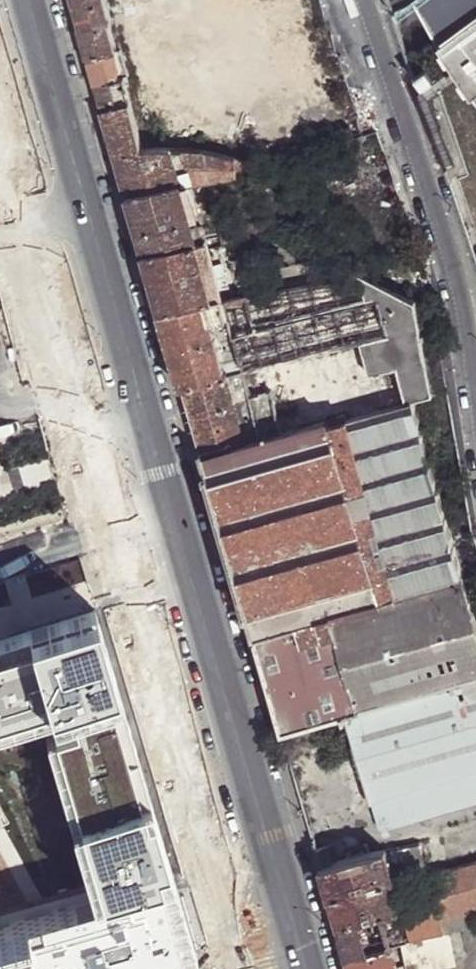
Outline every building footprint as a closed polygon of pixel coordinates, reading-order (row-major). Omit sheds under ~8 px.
[(73,10),(105,1),(105,0),(70,0),(73,10)] [(425,1),(416,6),(456,76),(475,104),(475,0),(428,0),(425,1)] [(73,10),(87,58),(118,48),(105,1),(73,10)] [(87,58),(94,85),(118,77),(116,71),(124,69),(118,48),(87,58)] [(94,85),(101,109),(133,100),(128,82),(120,84),(118,77),(94,85)] [(190,116),(190,109),(182,109),(181,84),(172,85),(174,117),(190,116)] [(115,156),(146,148),(133,100),(101,109),(115,156)] [(127,195),(180,183),(172,148),(146,148),(115,156),(127,195)] [(182,187),(257,171),(236,156),(205,150),(172,148),(180,183),(182,187)] [(180,183),(127,195),(135,224),(143,253),(198,242),(193,224),(191,219),(182,187),(180,183)] [(198,242),(143,253),(160,313),(220,300),(222,300),(213,267),(208,246),(206,240),(198,242)] [(213,267),(222,300),(242,295),(234,263),(213,267)] [(222,300),(220,300),(226,319),(230,337),(366,303),(357,272),(242,295),(222,300)] [(434,396),(416,303),(357,272),(366,303),(378,301),(387,334),(396,332),(413,399),(414,402),(434,396)] [(220,300),(160,313),(171,351),(182,386),(226,375),(224,369),(211,322),(226,319),(220,300)] [(243,370),(243,371),(387,334),(378,301),(366,303),(230,337),(240,371),(243,370)] [(243,371),(252,400),(262,435),(343,414),(344,419),(413,399),(396,332),(387,334),(243,371)] [(182,386),(190,416),(235,405),(232,398),(226,375),(182,386)] [(281,733),(327,719),(343,715),(475,676),(475,623),(414,404),(414,402),(413,399),(344,419),(343,414),(262,435),(262,438),(245,441),(244,438),(200,450),(241,593),(281,733)] [(190,416),(200,450),(244,438),(235,405),(190,416)] [(196,954),(96,608),(60,619),(0,637),(0,726),(46,712),(53,733),(40,737),(89,895),(0,921),(0,968),(141,968),(196,954)] [(343,715),(369,804),(475,773),(475,676),(343,715)] [(369,804),(378,831),(475,802),(475,773),(369,804)] [(314,850),(320,866),(339,862),(332,836),(313,843),(314,849),(314,850)] [(394,880),(400,878),(428,871),(420,843),(385,849),(394,880)] [(320,866),(329,898),(385,882),(394,880),(385,849),(368,853),(339,862),(320,866)] [(475,909),(475,860),(428,874),(435,899),(441,918),(475,909)] [(393,911),(401,908),(408,907),(400,878),(394,880),(385,882),(393,911)] [(338,926),(381,914),(393,911),(385,882),(329,898),(338,926)] [(401,908),(410,939),(445,930),(441,918),(435,899),(408,907),(401,908)] [(445,930),(475,923),(475,909),(441,918),(445,930)] [(346,957),(390,945),(381,914),(338,926),(346,957)]
